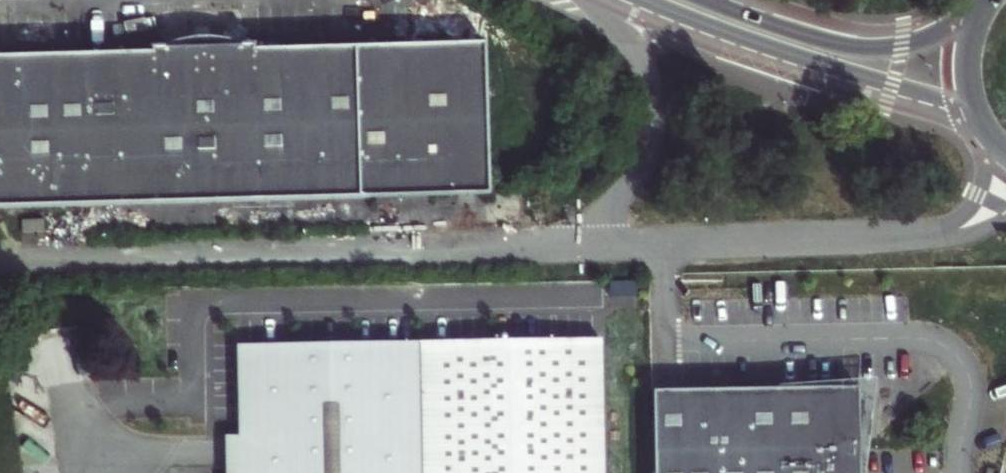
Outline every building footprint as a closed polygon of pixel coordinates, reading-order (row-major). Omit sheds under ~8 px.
[(481,44),(427,46),(377,48),(361,57),(262,60),(262,57),(264,57),(264,54),(250,54),(238,51),(231,50),(227,49),(221,48),(212,48),(208,48),(203,49),(198,50),(195,50),(192,51),(183,53),(177,55),(174,56),(172,56),(159,57),(159,60),(161,60),(161,62),(0,67),(0,219),(20,218),(487,205),(486,194),(486,174),(481,44)] [(603,341),(240,347),(241,421),(242,437),(242,472),(604,472),(603,341)] [(653,472),(870,472),(869,450),(869,440),(869,396),(651,397),(653,472)]
